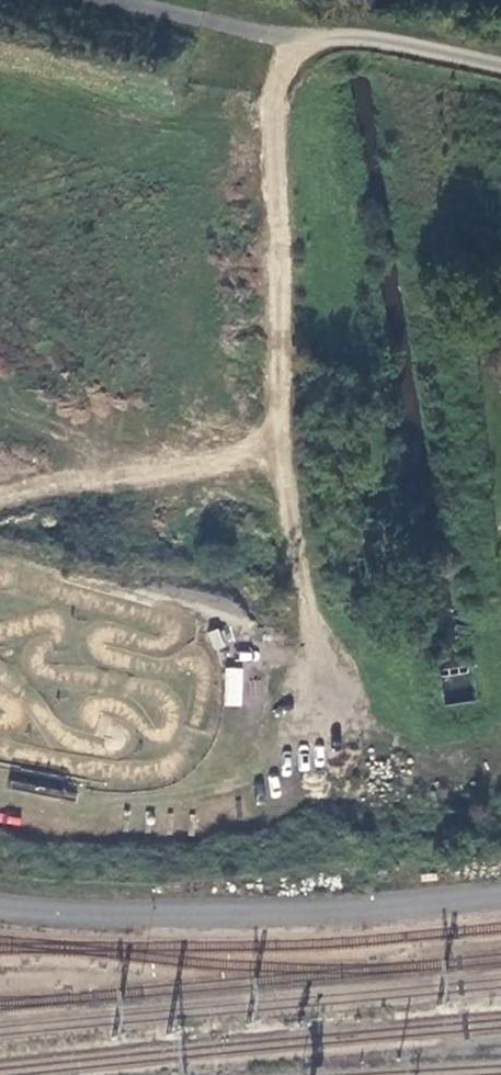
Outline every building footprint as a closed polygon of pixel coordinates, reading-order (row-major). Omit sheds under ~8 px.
[(225,666),(223,705),(241,705),(243,667),(225,666)]
